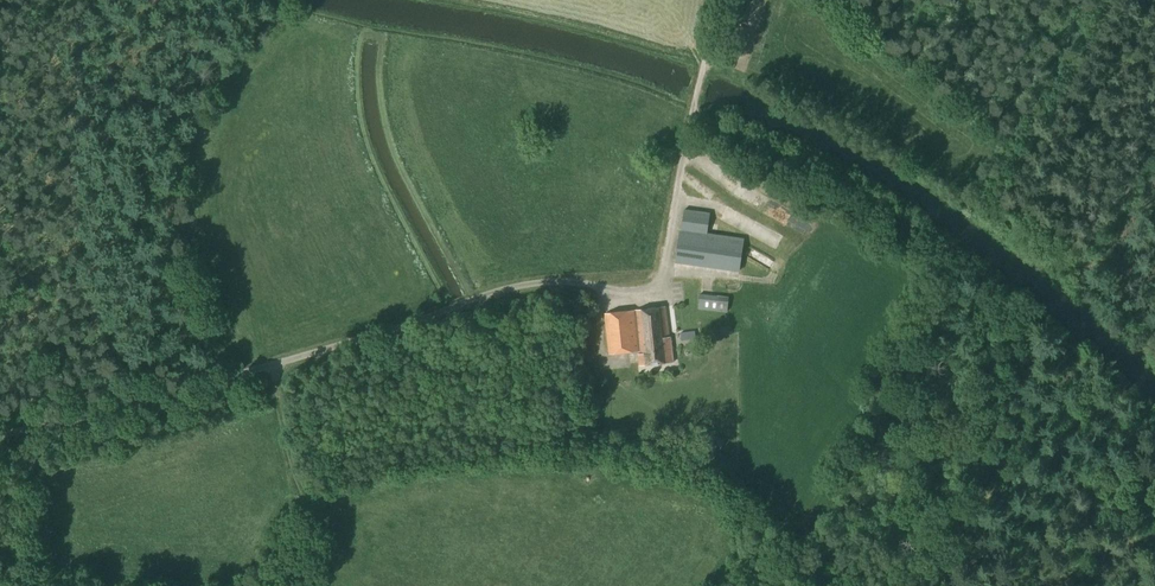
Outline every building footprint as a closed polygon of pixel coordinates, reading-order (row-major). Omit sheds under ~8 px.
[(707,186),(701,194),(714,202),(719,195),(707,186)] [(709,235),(712,215),(687,211),(684,231),(683,231),(677,268),(740,278),(746,241),(709,235)] [(727,312),(729,297),(714,295),(700,294),(698,309),(727,312)] [(639,354),(640,366),(673,362),(670,337),(668,337),(665,308),(637,311),(641,354),(639,354)] [(609,355),(639,351),(635,310),(605,314),(609,355)] [(681,341),(696,339),(695,330),(680,332),(681,341)] [(721,439),(717,437),(713,438),(711,442),(712,447),(716,449),(720,448),(723,444),(721,439)]
